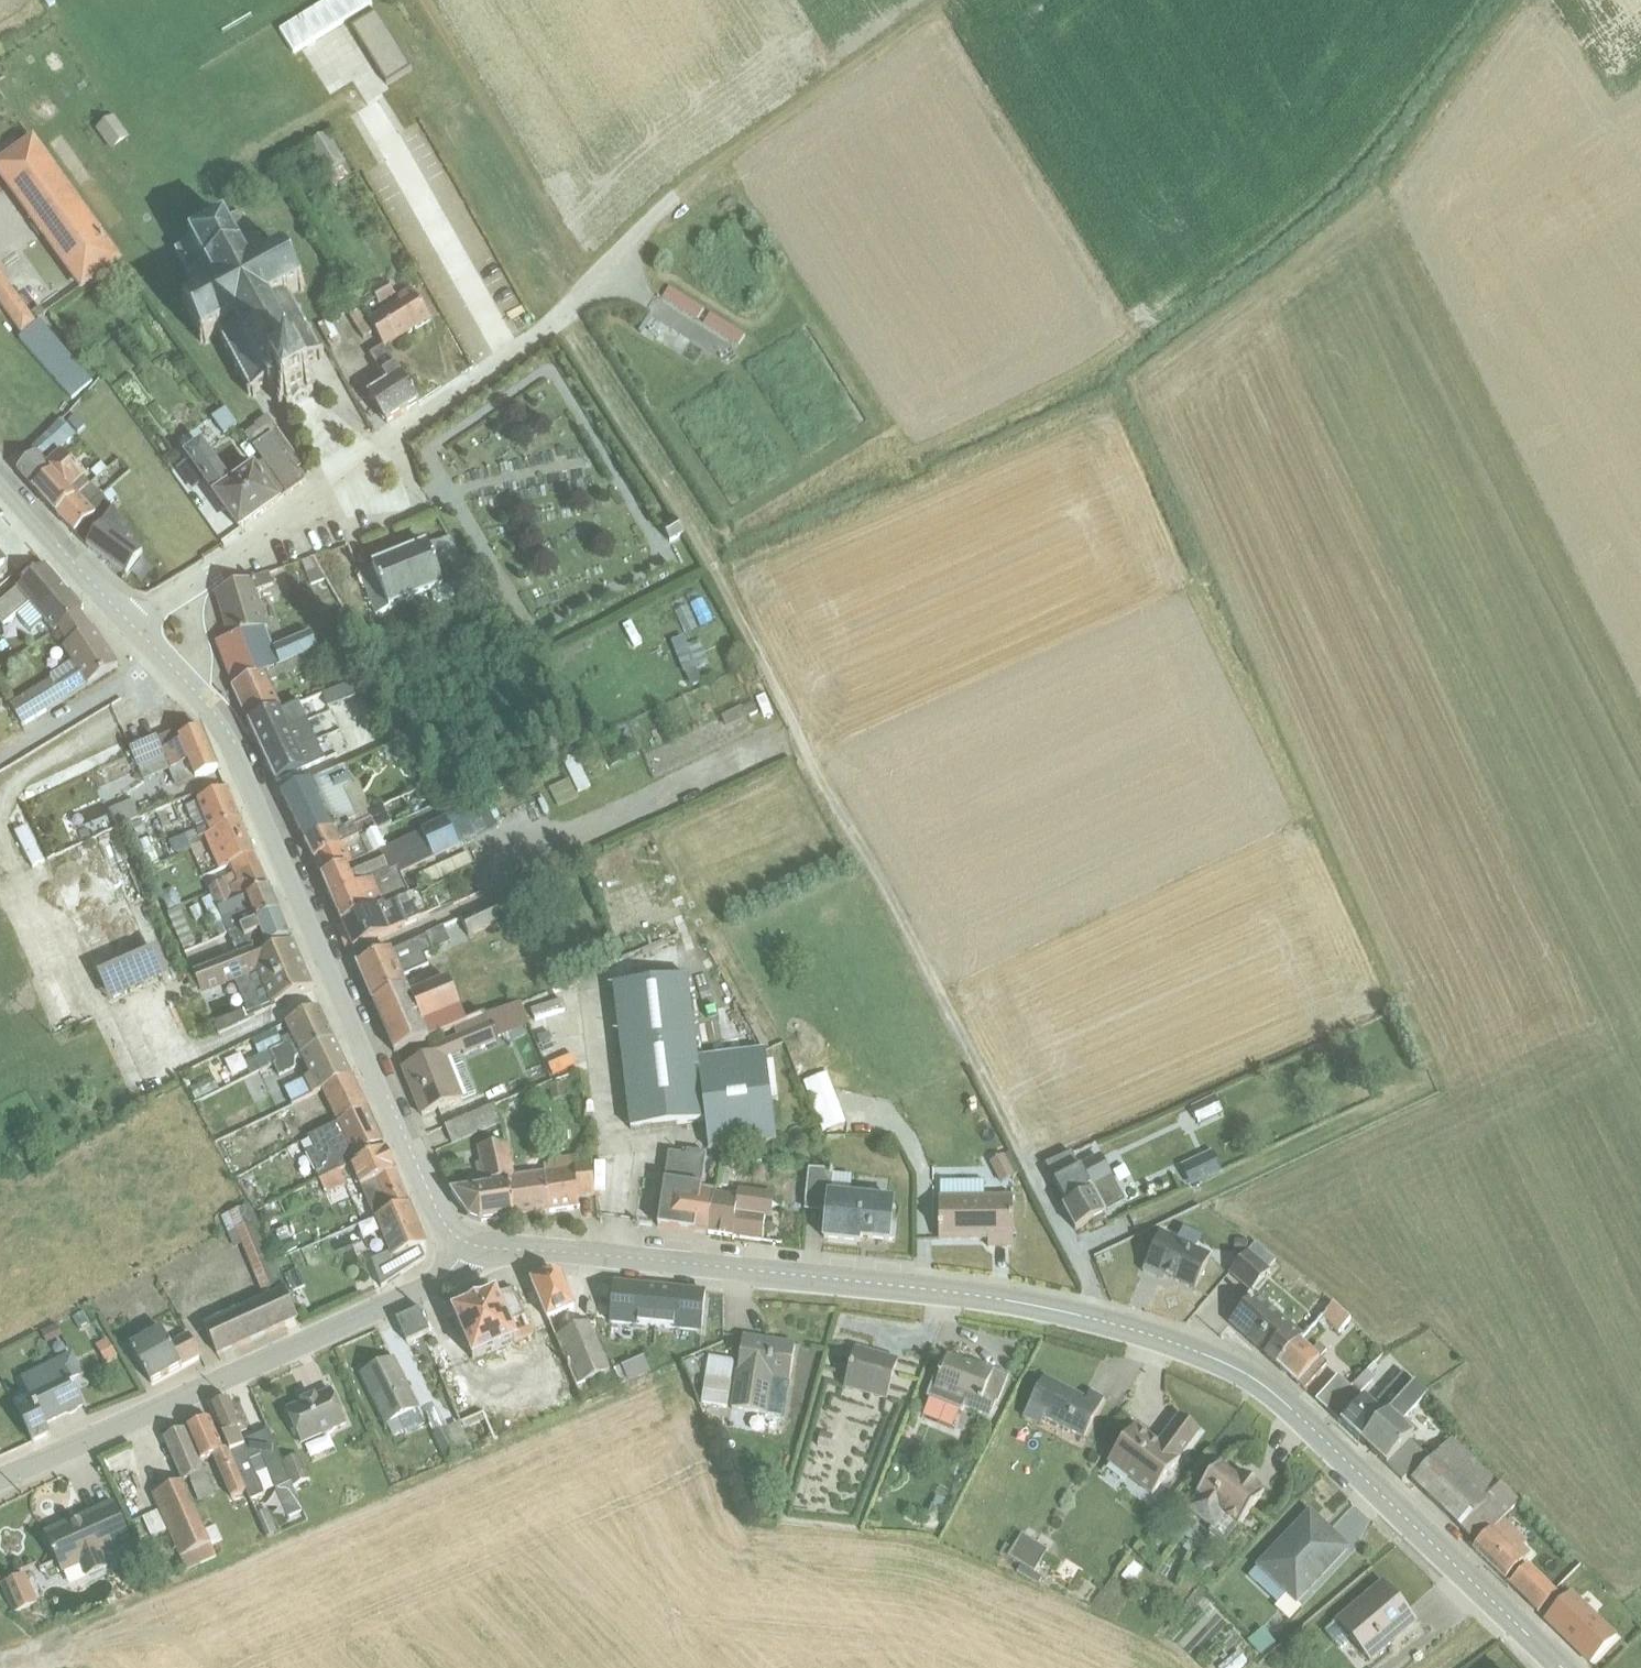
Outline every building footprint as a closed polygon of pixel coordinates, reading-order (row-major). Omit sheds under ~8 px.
[(372,5),(369,0),(331,0),(280,31),(294,54),(372,5)] [(413,70),(377,13),(352,29),(387,86),(413,70)] [(324,133),(303,144),(324,181),(344,169),(324,133)] [(114,264),(32,148),(8,165),(89,281),(114,264)] [(190,246),(176,253),(190,282),(188,283),(189,286),(191,285),(200,301),(189,307),(188,304),(184,306),(185,314),(188,313),(203,340),(200,342),(202,346),(210,345),(209,342),(219,336),(229,354),(226,355),(228,358),(230,357),(239,373),(237,374),(238,377),(240,376),(250,394),(248,396),(249,398),(252,397),(254,400),(257,398),(255,395),(269,388),(271,395),(280,395),(283,402),(279,404),(280,408),(286,405),(289,411),(315,397),(311,391),(317,388),(315,385),(317,379),(313,371),(305,368),(319,360),(321,363),(324,362),(322,359),(325,357),(324,354),(321,355),(311,337),(314,335),(312,333),(310,334),(300,318),(303,317),(302,314),(299,315),(289,298),(299,292),(300,295),(304,293),(303,289),(306,288),(305,284),(301,286),(286,259),(290,257),(288,254),(270,262),(261,246),(264,245),(263,243),(259,244),(243,216),(230,224),(229,221),(226,224),(224,221),(222,222),(223,225),(194,241),(193,238),(191,240),(190,246)] [(13,332),(33,317),(0,273),(0,314),(13,332)] [(380,320),(395,345),(439,319),(423,293),(380,320)] [(351,321),(364,334),(373,326),(360,313),(351,321)] [(737,347),(745,334),(710,314),(703,326),(737,347)] [(23,337),(69,401),(93,384),(47,319),(23,337)] [(332,321),(320,327),(330,345),(341,339),(332,321)] [(643,337),(659,338),(660,324),(644,323),(643,337)] [(380,369),(394,358),(384,346),(371,357),(380,369)] [(395,416),(422,396),(406,375),(379,395),(395,416)] [(67,410),(36,435),(52,455),(83,430),(67,410)] [(264,421),(243,439),(292,494),(313,476),(264,421)] [(251,526),(285,500),(261,468),(240,484),(208,442),(195,453),(251,526)] [(110,446),(96,458),(102,464),(94,472),(102,480),(123,460),(110,446)] [(45,457),(29,472),(145,598),(214,548),(188,519),(142,561),(45,457)] [(130,475),(112,491),(123,504),(141,488),(130,475)] [(0,515),(0,551),(14,565),(32,547),(0,515)] [(449,573),(438,543),(381,565),(396,606),(440,590),(445,604),(471,594),(462,569),(449,573)] [(24,719),(135,648),(42,558),(0,596),(0,606),(6,612),(31,594),(85,662),(51,680),(42,671),(4,696),(24,719)] [(271,639),(258,558),(222,583),(212,607),(215,635),(310,851),(351,832),(306,728),(365,701),(353,678),(296,701),(285,673),(333,655),(321,623),(271,639)] [(679,647),(688,674),(706,668),(697,642),(679,647)] [(209,784),(220,779),(202,741),(197,743),(189,725),(139,747),(150,773),(195,753),(209,784)] [(400,763),(403,750),(387,747),(385,761),(400,763)] [(564,762),(579,795),(592,789),(576,756),(564,762)] [(37,830),(59,823),(52,802),(30,809),(37,830)] [(292,1004),(315,994),(232,807),(210,817),(234,871),(245,866),(259,897),(227,911),(236,932),(266,918),(278,944),(204,977),(214,999),(277,971),(292,1004)] [(443,816),(324,870),(403,1047),(540,985),(526,955),(423,1001),(410,972),(445,956),(428,919),(394,935),(383,912),(408,900),(406,896),(395,872),(455,845),(444,820),(443,816)] [(171,855),(202,848),(199,834),(168,841),(171,855)] [(619,923),(656,910),(646,881),(609,894),(619,923)] [(169,911),(181,905),(173,888),(161,894),(169,911)] [(468,921),(471,935),(514,925),(511,912),(468,921)] [(163,947),(101,973),(112,1000),(174,975),(163,947)] [(699,974),(616,988),(639,1129),(705,1118),(709,1146),(778,1135),(765,1056),(714,1064),(699,974)] [(415,1239),(423,1236),(327,1020),(304,1030),(310,1044),(279,1058),(286,1075),(318,1061),(358,1151),(323,1166),(335,1193),(371,1178),(412,1269),(426,1263),(415,1239)] [(540,1026),(541,1035),(564,1034),(563,1025),(540,1026)] [(457,1039),(405,1063),(430,1117),(466,1101),(449,1063),(464,1056),(457,1039)] [(45,1101),(56,1096),(47,1078),(36,1084),(45,1101)] [(806,1087),(827,1139),(849,1130),(829,1078),(806,1087)] [(186,1088),(192,1102),(215,1092),(210,1079),(186,1088)] [(493,1107),(453,1124),(461,1143),(501,1126),(493,1107)] [(1104,1144),(1129,1195),(1166,1176),(1141,1126),(1104,1144)] [(483,1176),(460,1172),(458,1185),(478,1224),(498,1226),(582,1215),(598,1190),(596,1160),(569,1165),(569,1179),(514,1183),(501,1145),(480,1156),(483,1176)] [(1207,1152),(1176,1170),(1191,1196),(1222,1177),(1207,1152)] [(696,1191),(669,1192),(670,1230),(701,1230),(701,1201),(717,1200),(716,1163),(696,1163),(696,1191)] [(807,1211),(826,1212),(829,1170),(811,1168),(807,1211)] [(997,1184),(1012,1184),(1012,1169),(997,1169),(997,1184)] [(1104,1174),(1066,1195),(1080,1221),(1118,1201),(1104,1174)] [(362,1189),(350,1194),(359,1220),(372,1216),(362,1189)] [(1014,1201),(953,1201),(953,1234),(1014,1234),(1014,1201)] [(840,1202),(838,1239),(897,1243),(899,1205),(840,1202)] [(768,1208),(726,1207),(725,1236),(767,1237),(768,1208)] [(303,1317),(256,1208),(228,1220),(229,1222),(258,1289),(207,1312),(225,1351),(303,1317)] [(1172,1239),(1152,1279),(1186,1296),(1206,1256),(1172,1239)] [(1251,1252),(1232,1274),(1254,1293),(1272,1272),(1251,1252)] [(595,1336),(590,1325),(583,1328),(562,1280),(542,1279),(532,1284),(577,1388),(611,1373),(595,1336)] [(698,1293),(601,1284),(597,1327),(590,1325),(595,1336),(639,1339),(642,1315),(695,1320),(698,1293)] [(1250,1290),(1225,1315),(1297,1388),(1322,1363),(1250,1290)] [(454,1314),(474,1363),(534,1336),(513,1291),(497,1296),(491,1298),(489,1293),(458,1306),(460,1312),(454,1314)] [(1307,1333),(1320,1318),(1340,1335),(1353,1320),(1326,1296),(1300,1326),(1307,1333)] [(397,1320),(405,1345),(433,1337),(425,1311),(397,1320)] [(130,1338),(142,1376),(200,1358),(188,1319),(130,1338)] [(29,1339),(0,1352),(0,1382),(22,1372),(25,1380),(54,1366),(42,1340),(39,1334),(29,1339)] [(731,1411),(784,1419),(796,1347),(745,1339),(739,1373),(737,1373),(731,1411)] [(98,1345),(104,1365),(119,1361),(113,1341),(98,1345)] [(898,1363),(856,1350),(844,1390),(886,1402),(898,1363)] [(939,1379),(934,1394),(965,1405),(964,1409),(990,1419),(996,1403),(998,1404),(1008,1378),(979,1368),(978,1371),(947,1359),(942,1372),(940,1372),(938,1378),(939,1379)] [(637,1362),(616,1372),(623,1388),(644,1379),(637,1362)] [(392,1363),(367,1374),(389,1424),(414,1413),(392,1363)] [(1346,1368),(1320,1394),(1393,1467),(1423,1436),(1407,1421),(1432,1395),(1404,1367),(1382,1389),(1374,1397),(1346,1368)] [(732,1379),(708,1375),(703,1399),(728,1404),(732,1379)] [(7,1436),(74,1412),(62,1379),(0,1402),(0,1416),(7,1436)] [(1044,1420),(1084,1442),(1102,1401),(1090,1394),(1087,1401),(1045,1379),(1024,1419),(1040,1427),(1044,1420)] [(341,1390),(291,1411),(309,1451),(358,1429),(341,1390)] [(243,1489),(265,1480),(235,1406),(214,1415),(219,1426),(175,1444),(191,1482),(160,1495),(189,1565),(218,1553),(199,1505),(214,1499),(200,1465),(229,1454),(243,1489)] [(1137,1427),(1107,1466),(1152,1500),(1201,1435),(1182,1420),(1162,1446),(1137,1427)] [(464,1422),(432,1436),(443,1462),(475,1448),(464,1422)] [(836,1433),(824,1431),(821,1445),(833,1447),(836,1433)] [(1413,1482),(1478,1545),(1505,1518),(1519,1503),(1454,1440),(1413,1482)] [(1238,1480),(1220,1467),(1186,1511),(1211,1530),(1209,1533),(1226,1545),(1262,1498),(1261,1497),(1265,1492),(1242,1475),(1238,1480)] [(41,1534),(63,1571),(136,1528),(114,1491),(41,1534)] [(927,1519),(937,1522),(945,1500),(937,1497),(934,1506),(932,1505),(927,1519)] [(162,1510),(144,1517),(152,1539),(170,1532),(162,1510)] [(1348,1550),(1310,1513),(1249,1577),(1278,1605),(1285,1597),(1294,1606),(1348,1550)] [(1505,1580),(1532,1552),(1523,1543),(1527,1539),(1505,1518),(1478,1545),(1474,1549),(1505,1580)] [(1047,1551),(1023,1536),(1010,1558),(1023,1566),(1018,1573),(1038,1585),(1041,1578),(1034,1574),(1047,1551)] [(1143,1572),(1133,1564),(1121,1580),(1132,1587),(1143,1572)] [(1558,1594),(1530,1566),(1511,1585),(1538,1613),(1558,1594)] [(9,1581),(20,1613),(41,1606),(30,1574),(9,1581)] [(1417,1623),(1383,1583),(1325,1631),(1339,1647),(1349,1639),(1369,1663),(1417,1623)] [(1619,1638),(1573,1593),(1546,1620),(1592,1665),(1619,1638)] [(1263,1630),(1249,1642),(1261,1657),(1275,1644),(1263,1630)] [(1220,1667),(1241,1667),(1247,1663),(1238,1653),(1220,1667)]
